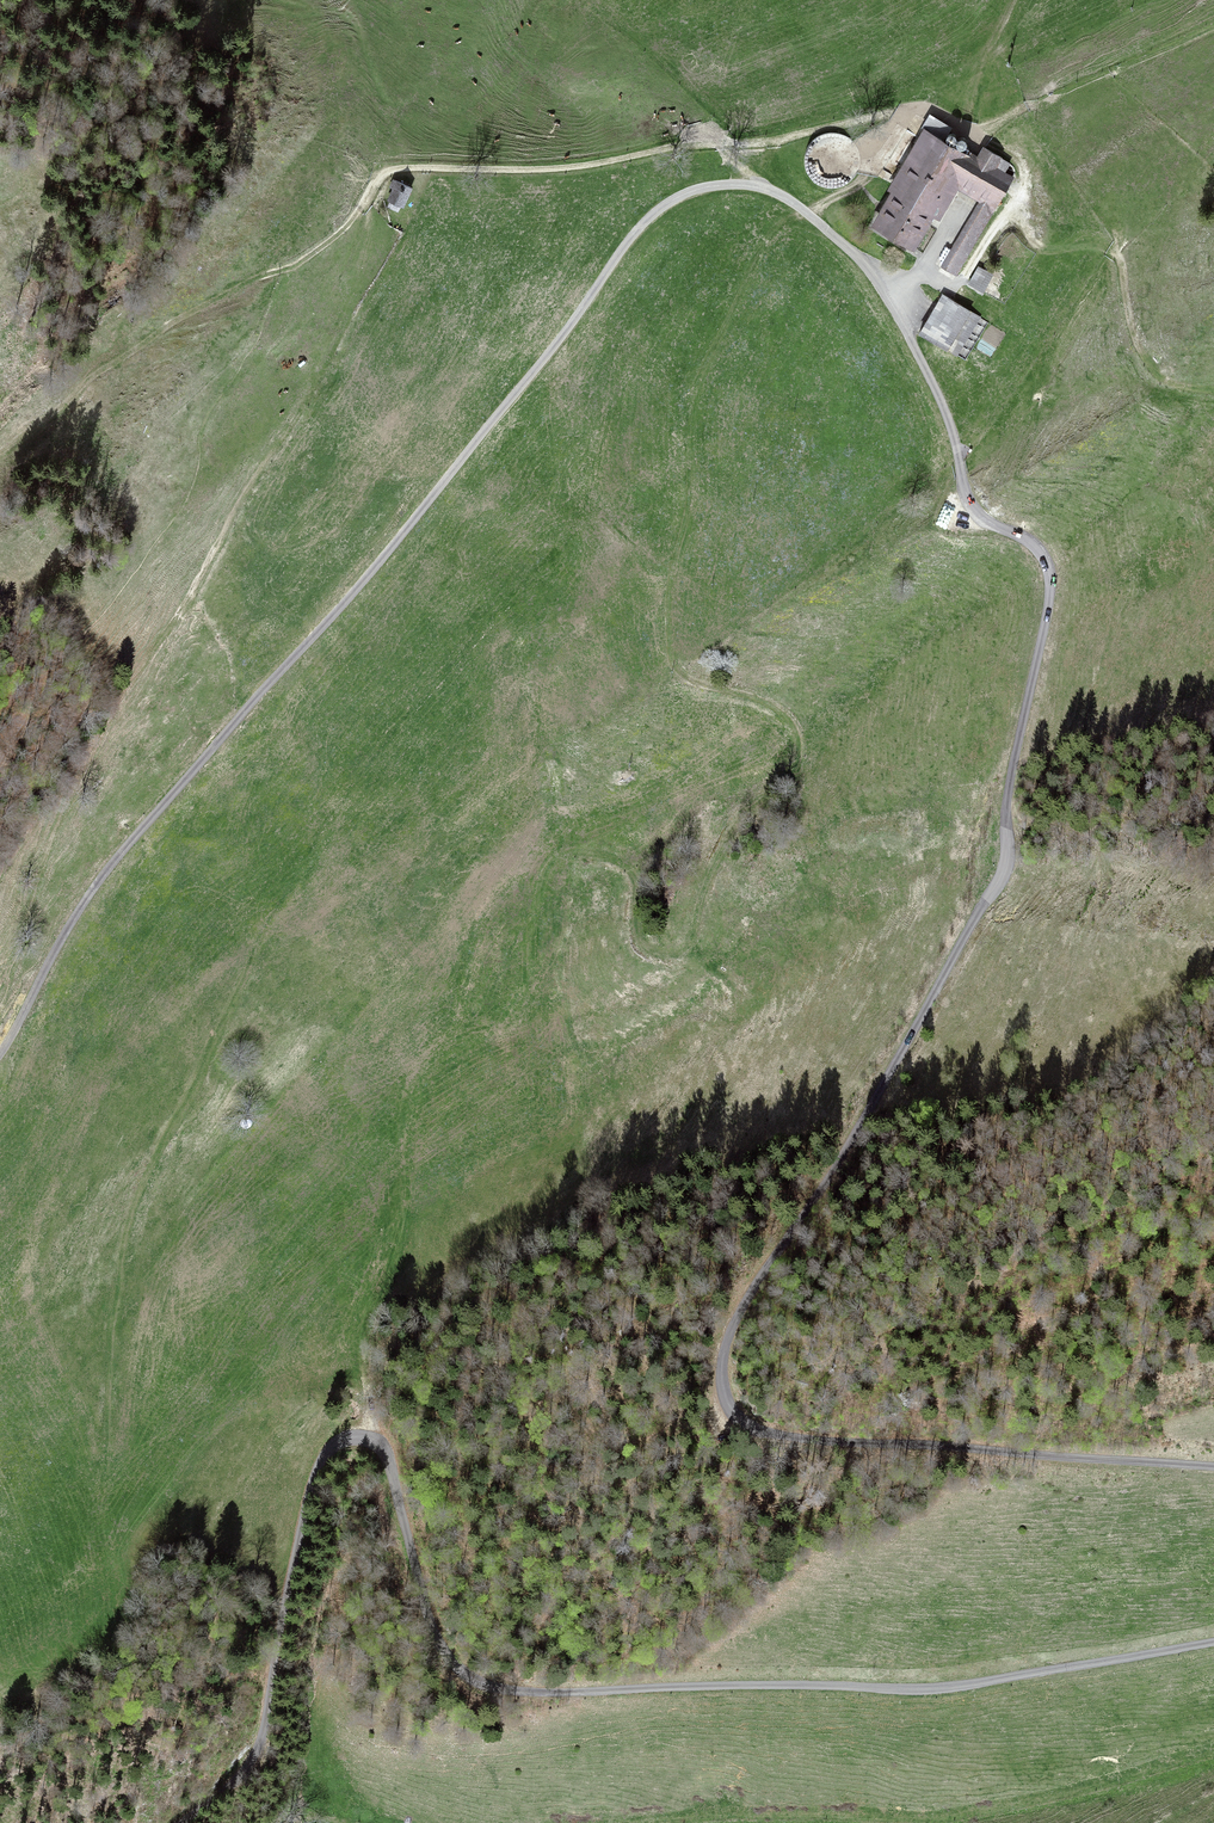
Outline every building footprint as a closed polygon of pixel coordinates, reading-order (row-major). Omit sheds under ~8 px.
[(921,130),(929,135),(875,227),(909,248),(910,247),(907,245),(925,215),(928,216),(950,179),(981,197),(949,252),(952,254),(944,269),(954,275),(1010,182),(1001,176),(1008,164),(999,159),(999,157),(983,148),(976,161),(942,141),(950,128),(930,116),(921,130)] [(393,189),(387,201),(401,207),(410,188),(393,180),(389,188),(393,189)] [(990,275),(980,269),(971,285),(980,291),(990,275)] [(978,317),(942,296),(919,333),(955,355),(978,317)]
